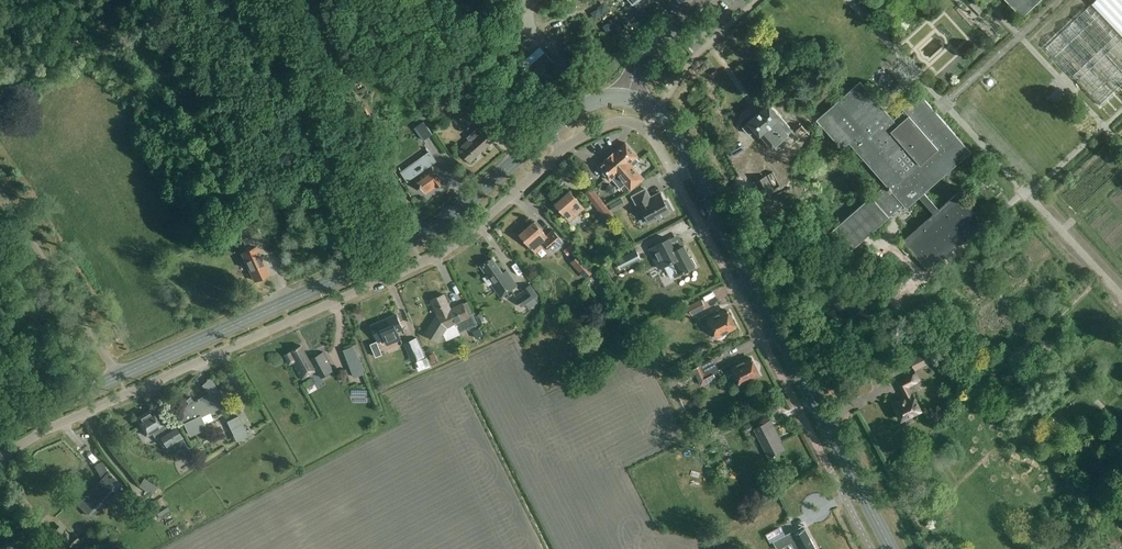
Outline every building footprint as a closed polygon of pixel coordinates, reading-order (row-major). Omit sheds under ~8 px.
[(1023,17),(1040,0),(1006,0),(1023,17)] [(1046,48),(1100,105),(1121,84),(1121,0),(1096,0),(1046,48)] [(523,73),(533,84),(555,64),(545,53),(523,73)] [(824,113),(816,120),(824,129),(842,149),(848,144),(849,143),(886,185),(903,204),(907,208),(909,207),(919,197),(934,214),(903,241),(929,271),(983,223),(957,194),(939,209),(924,193),(942,177),(948,172),(971,152),(926,101),(919,93),(903,107),(903,108),(904,110),(901,113),(893,120),(886,112),(879,103),(860,82),(824,113)] [(803,140),(809,135),(799,124),(793,129),(770,103),(743,127),(750,134),(755,129),(777,154),(787,146),(790,149),(802,138),(803,140)] [(364,105),(361,107),(367,116),(370,115),(364,105)] [(372,117),(368,119),(374,128),(377,126),(372,117)] [(432,134),(423,121),(415,127),(423,140),(432,134)] [(471,163),(500,136),(489,124),(483,129),(486,132),(481,137),(475,130),(467,137),(470,140),(459,150),(471,163)] [(612,155),(637,184),(644,178),(633,166),(639,161),(636,157),(638,156),(626,143),(612,155)] [(415,176),(417,179),(427,194),(443,182),(436,171),(431,165),(437,161),(431,152),(401,173),(407,182),(415,176)] [(631,189),(637,184),(612,155),(598,167),(610,180),(612,178),(620,188),(626,184),(631,189)] [(655,183),(666,179),(663,174),(653,178),(655,183)] [(755,182),(762,197),(773,191),(765,176),(755,182)] [(584,192),(605,221),(613,215),(591,186),(584,192)] [(665,202),(660,192),(650,198),(646,190),(646,189),(632,196),(637,205),(640,204),(649,222),(672,209),(667,201),(665,202)] [(554,203),(569,221),(585,208),(570,190),(554,203)] [(871,196),(830,232),(848,252),(857,244),(869,233),(889,216),(872,197),(871,196)] [(613,211),(624,205),(621,199),(610,205),(613,211)] [(261,213),(253,217),(256,223),(264,219),(261,213)] [(529,245),(532,249),(535,252),(545,244),(552,252),(563,243),(553,231),(546,236),(535,223),(520,235),(529,245)] [(239,233),(244,244),(260,237),(255,226),(239,233)] [(675,251),(669,238),(648,249),(658,268),(671,261),(677,274),(695,265),(685,246),(675,251)] [(572,244),(564,251),(569,257),(577,249),(572,244)] [(255,282),(268,275),(256,249),(242,255),(255,282)] [(636,252),(617,262),(621,268),(640,258),(636,252)] [(580,253),(572,260),(580,268),(588,261),(580,253)] [(503,274),(492,259),(481,267),(487,276),(484,279),(489,286),(491,284),(500,298),(517,286),(507,272),(503,274)] [(527,295),(518,301),(522,307),(526,304),(529,309),(538,302),(535,298),(538,296),(530,284),(523,289),(527,295)] [(436,316),(426,334),(440,341),(447,329),(458,323),(462,331),(476,325),(471,314),(474,313),(468,302),(462,304),(450,310),(443,295),(431,301),(438,315),(436,316)] [(688,306),(692,314),(705,307),(701,299),(688,306)] [(475,313),(479,322),(484,320),(479,310),(475,313)] [(700,318),(703,325),(708,323),(709,325),(710,325),(717,339),(722,338),(724,337),(727,334),(726,333),(736,328),(727,310),(719,314),(717,310),(712,313),(712,312),(700,318)] [(387,344),(400,338),(397,332),(402,329),(397,316),(371,327),(378,342),(384,339),(387,344)] [(913,334),(907,339),(910,342),(915,337),(913,334)] [(375,356),(382,353),(377,341),(371,344),(375,356)] [(284,356),(289,365),(292,363),(301,379),(315,372),(313,369),(315,368),(321,378),(334,371),(323,352),(311,359),(311,361),(309,362),(301,346),(284,356)] [(349,362),(353,372),(355,377),(365,373),(363,368),(359,358),(354,346),(344,350),(349,362)] [(909,359),(916,372),(933,363),(926,350),(909,359)] [(426,358),(415,363),(418,371),(430,366),(427,358),(426,358)] [(721,369),(722,372),(727,370),(728,373),(734,370),(737,375),(735,378),(736,381),(739,384),(741,384),(759,375),(751,358),(744,362),(742,359),(737,361),(737,360),(724,366),(725,367),(721,369)] [(692,370),(701,387),(717,379),(715,376),(720,373),(713,359),(692,370)] [(907,386),(919,381),(916,374),(898,383),(905,398),(893,404),(901,419),(919,410),(907,386)] [(179,408),(185,422),(184,422),(189,434),(205,427),(203,424),(213,419),(209,411),(225,404),(218,390),(179,408)] [(166,446),(171,443),(176,452),(186,445),(174,426),(167,430),(165,425),(165,423),(156,409),(137,421),(146,436),(151,432),(155,438),(159,436),(166,446)] [(239,415),(227,421),(228,421),(234,434),(236,432),(239,439),(248,434),(245,428),(239,416),(239,415)] [(751,422),(743,426),(746,432),(754,428),(763,424),(761,418),(752,423),(751,422)] [(769,458),(784,450),(778,440),(780,439),(771,420),(763,424),(754,428),(769,458)] [(189,460),(194,457),(190,449),(185,452),(189,460)] [(77,504),(92,517),(104,503),(122,484),(116,479),(108,471),(103,463),(102,461),(95,466),(96,468),(101,478),(77,504)] [(154,500),(147,505),(148,506),(151,510),(152,512),(161,506),(156,499),(154,500)] [(64,548),(70,548),(78,542),(80,541),(75,534),(68,539),(58,527),(51,533),(64,548)] [(814,529),(784,545),(786,548),(824,548),(814,529)]
